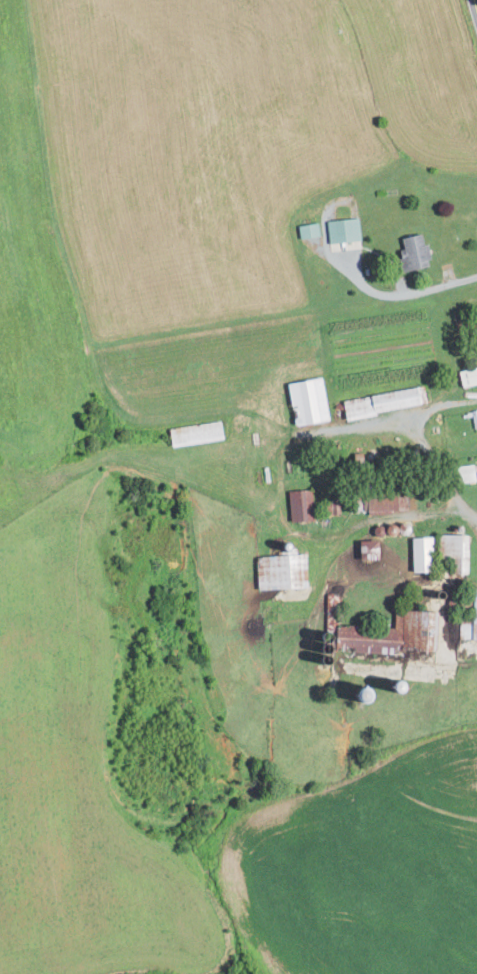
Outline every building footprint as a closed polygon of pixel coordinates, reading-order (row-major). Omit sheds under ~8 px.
[(358,241),(357,218),(325,219),(326,242),(358,241)] [(296,237),(317,235),(316,222),(295,225),(296,237)] [(427,266),(424,243),(419,244),(418,233),(398,236),(400,248),(395,249),(398,270),(427,266)] [(476,383),(476,366),(455,370),(458,386),(476,383)] [(325,419),(318,377),(284,382),(291,425),(325,419)] [(339,399),(342,416),(417,406),(415,388),(339,399)] [(220,441),(219,422),(166,426),(167,444),(220,441)] [(473,481),(472,465),(453,466),(454,482),(473,481)] [(287,520),(309,520),(308,489),(286,490),(287,520)] [(364,511),(395,512),(396,498),(365,497),(364,511)] [(463,573),(463,534),(435,534),(435,557),(446,557),(445,573),(463,573)] [(409,572),(428,571),(427,537),(408,537),(409,572)] [(373,540),(353,540),(353,557),(372,557),(373,540)] [(254,589),(302,587),(301,554),(253,556),(254,589)] [(476,639),(476,587),(470,586),(469,626),(458,626),(458,639),(476,639)] [(431,650),(432,612),(392,610),(391,628),(330,625),(330,632),(313,631),(312,644),(307,644),(306,664),(330,665),(330,651),(394,653),(394,649),(431,650)]
